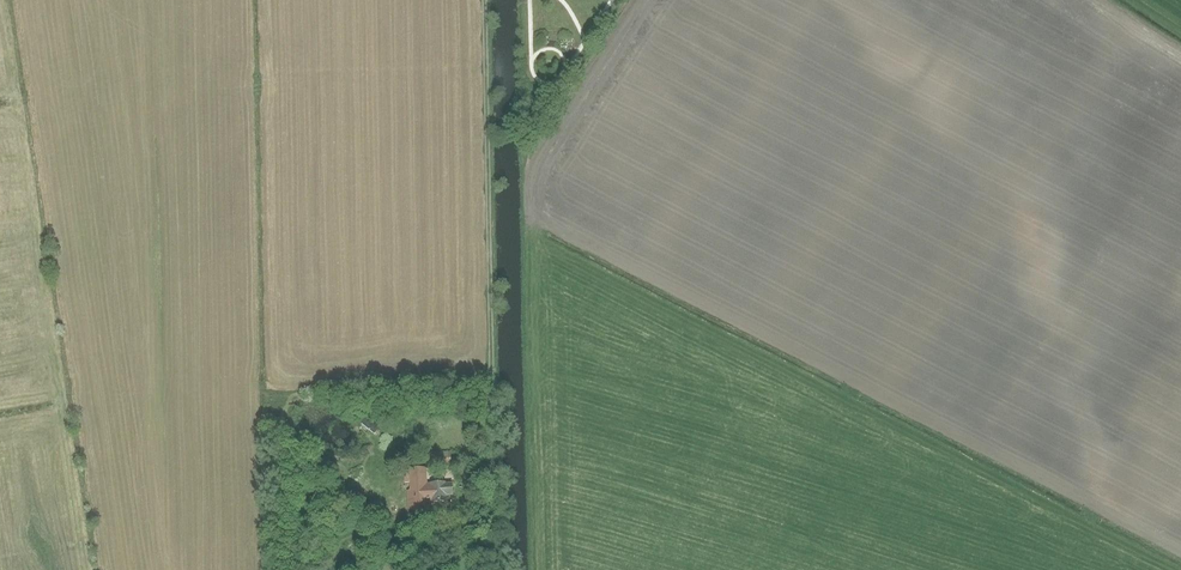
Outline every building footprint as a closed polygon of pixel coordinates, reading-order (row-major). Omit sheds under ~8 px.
[(365,419),(362,424),(375,435),(378,430),(365,419)] [(441,452),(431,452),(432,464),(441,464),(441,452)] [(445,483),(427,484),(426,468),(409,469),(411,491),(408,491),(409,511),(429,510),(428,503),(447,502),(446,495),(453,495),(452,484),(446,484),(445,483)]
